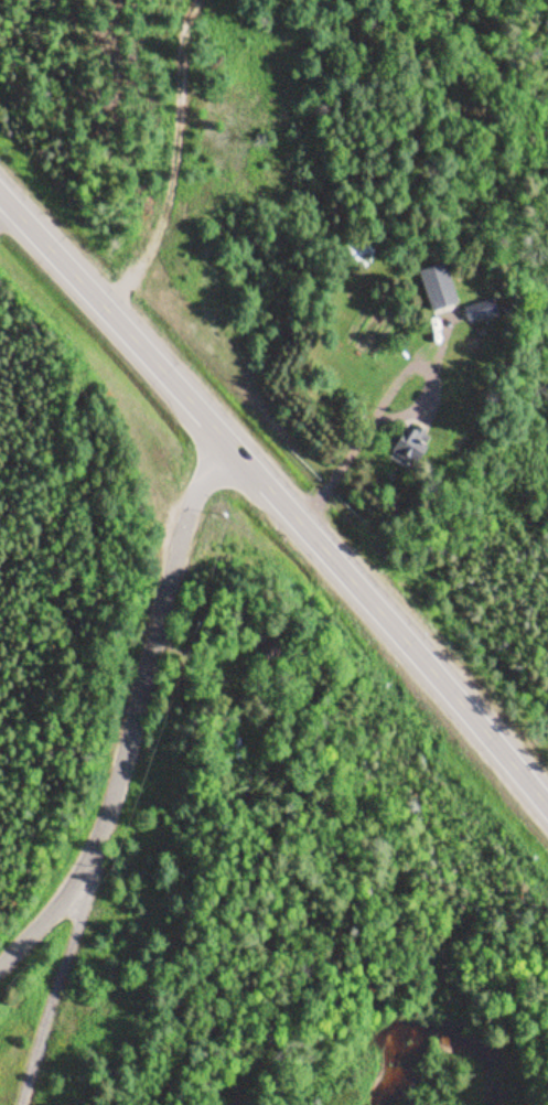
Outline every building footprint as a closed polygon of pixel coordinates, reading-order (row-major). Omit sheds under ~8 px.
[(343,249),(365,261),(371,249),(349,238),(343,249)] [(418,269),(431,308),(457,300),(445,260),(418,269)] [(499,313),(493,296),(464,306),(469,322),(499,313)] [(392,450),(417,463),(430,439),(405,425),(392,450)]
